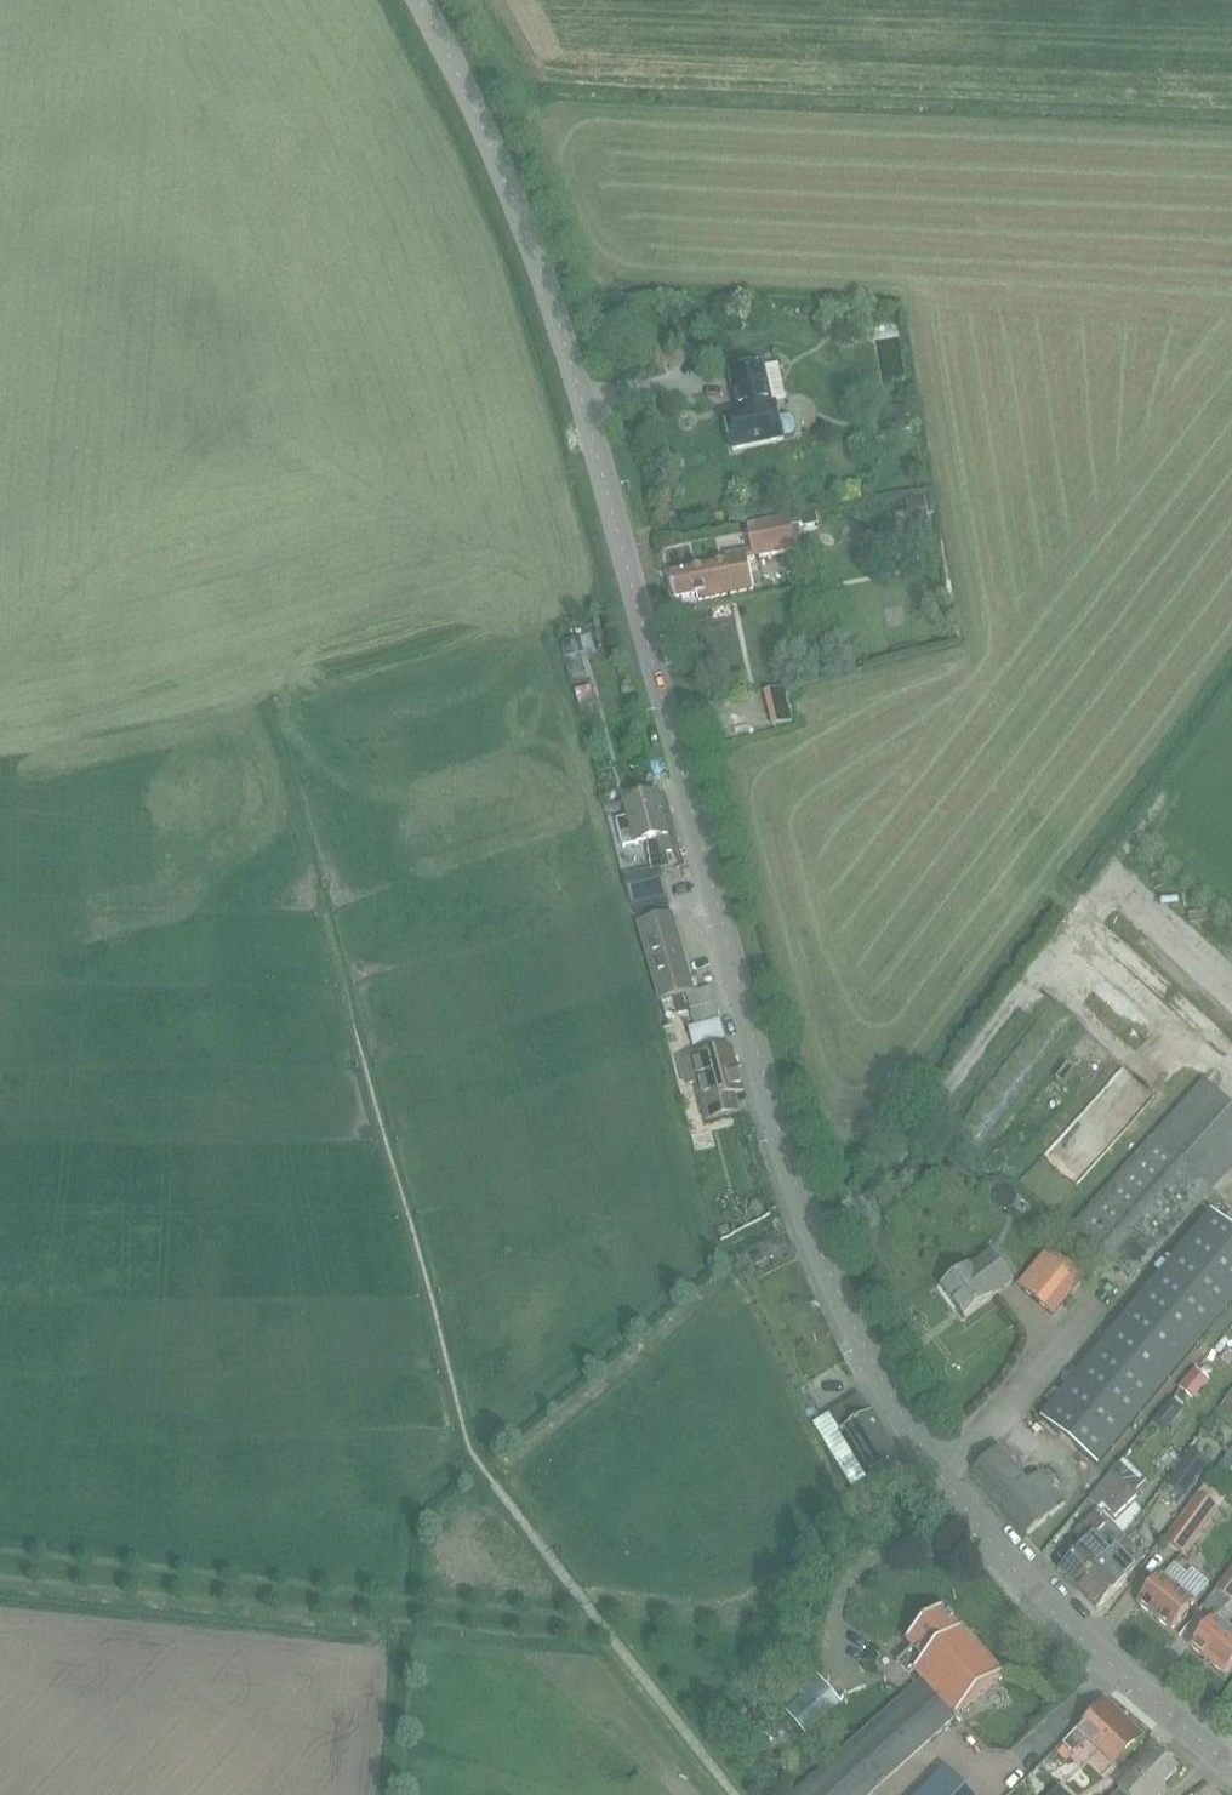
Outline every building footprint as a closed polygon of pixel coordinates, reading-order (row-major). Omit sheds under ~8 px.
[(728,416),(735,451),(784,440),(794,438),(796,433),(797,429),(796,425),(794,422),(789,419),(780,421),(776,405),(773,406),(765,370),(733,377),(739,405),(742,404),(744,412),(728,416)] [(748,527),(753,553),(754,560),(797,552),(791,519),(748,527)] [(694,570),(684,572),(671,575),(675,600),(697,595),(698,601),(754,591),(748,561),(754,560),(753,553),(728,558),(728,557),(727,557),(729,565),(694,570)] [(630,820),(620,823),(626,848),(636,845),(647,842),(652,872),(659,870),(660,872),(671,869),(667,853),(672,852),(658,796),(626,804),(630,820)] [(652,872),(627,879),(635,906),(636,906),(641,925),(640,926),(661,1001),(694,992),(673,917),(672,917),(660,872),(659,870),(652,872)] [(727,937),(716,938),(717,962),(728,962),(727,937)] [(716,1015),(738,1009),(730,978),(707,984),(716,1015)] [(721,1021),(689,1029),(694,1047),(726,1039),(721,1021)] [(735,1096),(744,1093),(732,1050),(681,1064),(686,1085),(697,1082),(707,1121),(739,1113),(735,1096)] [(1157,1136),(1074,1229),(1132,1281),(1231,1168),(1231,1106),(1205,1082),(1157,1136)] [(1099,1466),(1231,1304),(1231,1228),(1213,1213),(1042,1420),(1099,1466)] [(1048,1248),(1017,1286),(1053,1317),(1085,1278),(1048,1248)] [(991,1254),(963,1275),(944,1289),(965,1318),(1013,1283),(991,1254)] [(871,1414),(861,1397),(832,1415),(842,1432),(841,1432),(868,1478),(852,1488),(865,1510),(914,1480),(874,1413),(871,1414)] [(1001,1449),(974,1471),(1027,1536),(1066,1505),(1041,1474),(1029,1483),(1001,1449)] [(1191,1452),(1167,1486),(1186,1500),(1210,1466),(1191,1452)] [(1116,1517),(1137,1497),(1113,1473),(1090,1499),(1101,1510),(1105,1506),(1116,1517)] [(1200,1495),(1165,1542),(1185,1556),(1219,1510),(1200,1495)] [(1059,1570),(1078,1589),(1128,1540),(1111,1522),(1107,1526),(1096,1514),(1075,1534),(1085,1545),(1059,1570)] [(1147,1560),(1128,1540),(1078,1589),(1098,1611),(1128,1582),(1126,1581),(1147,1560)] [(1231,1601),(1231,1602),(1231,1571),(1217,1590),(1231,1601)] [(1161,1575),(1153,1585),(1138,1604),(1172,1632),(1195,1602),(1161,1575)] [(1006,1674),(948,1608),(911,1640),(917,1647),(900,1662),(920,1684),(791,1794),(866,1794),(1006,1674)] [(1215,1617),(1191,1647),(1225,1675),(1231,1667),(1231,1630),(1215,1617)] [(787,1713),(807,1736),(844,1704),(815,1670),(796,1687),(805,1697),(787,1713)] [(1145,1737),(1106,1700),(1057,1751),(1067,1761),(1088,1740),(1116,1767),(1145,1737)] [(1159,1752),(1116,1794),(1163,1794),(1166,1791),(1162,1787),(1178,1771),(1159,1752)] [(942,1772),(919,1794),(965,1794),(942,1772)] [(1079,1794),(1089,1794),(1096,1791),(1087,1777),(1073,1786),(1079,1794)]
